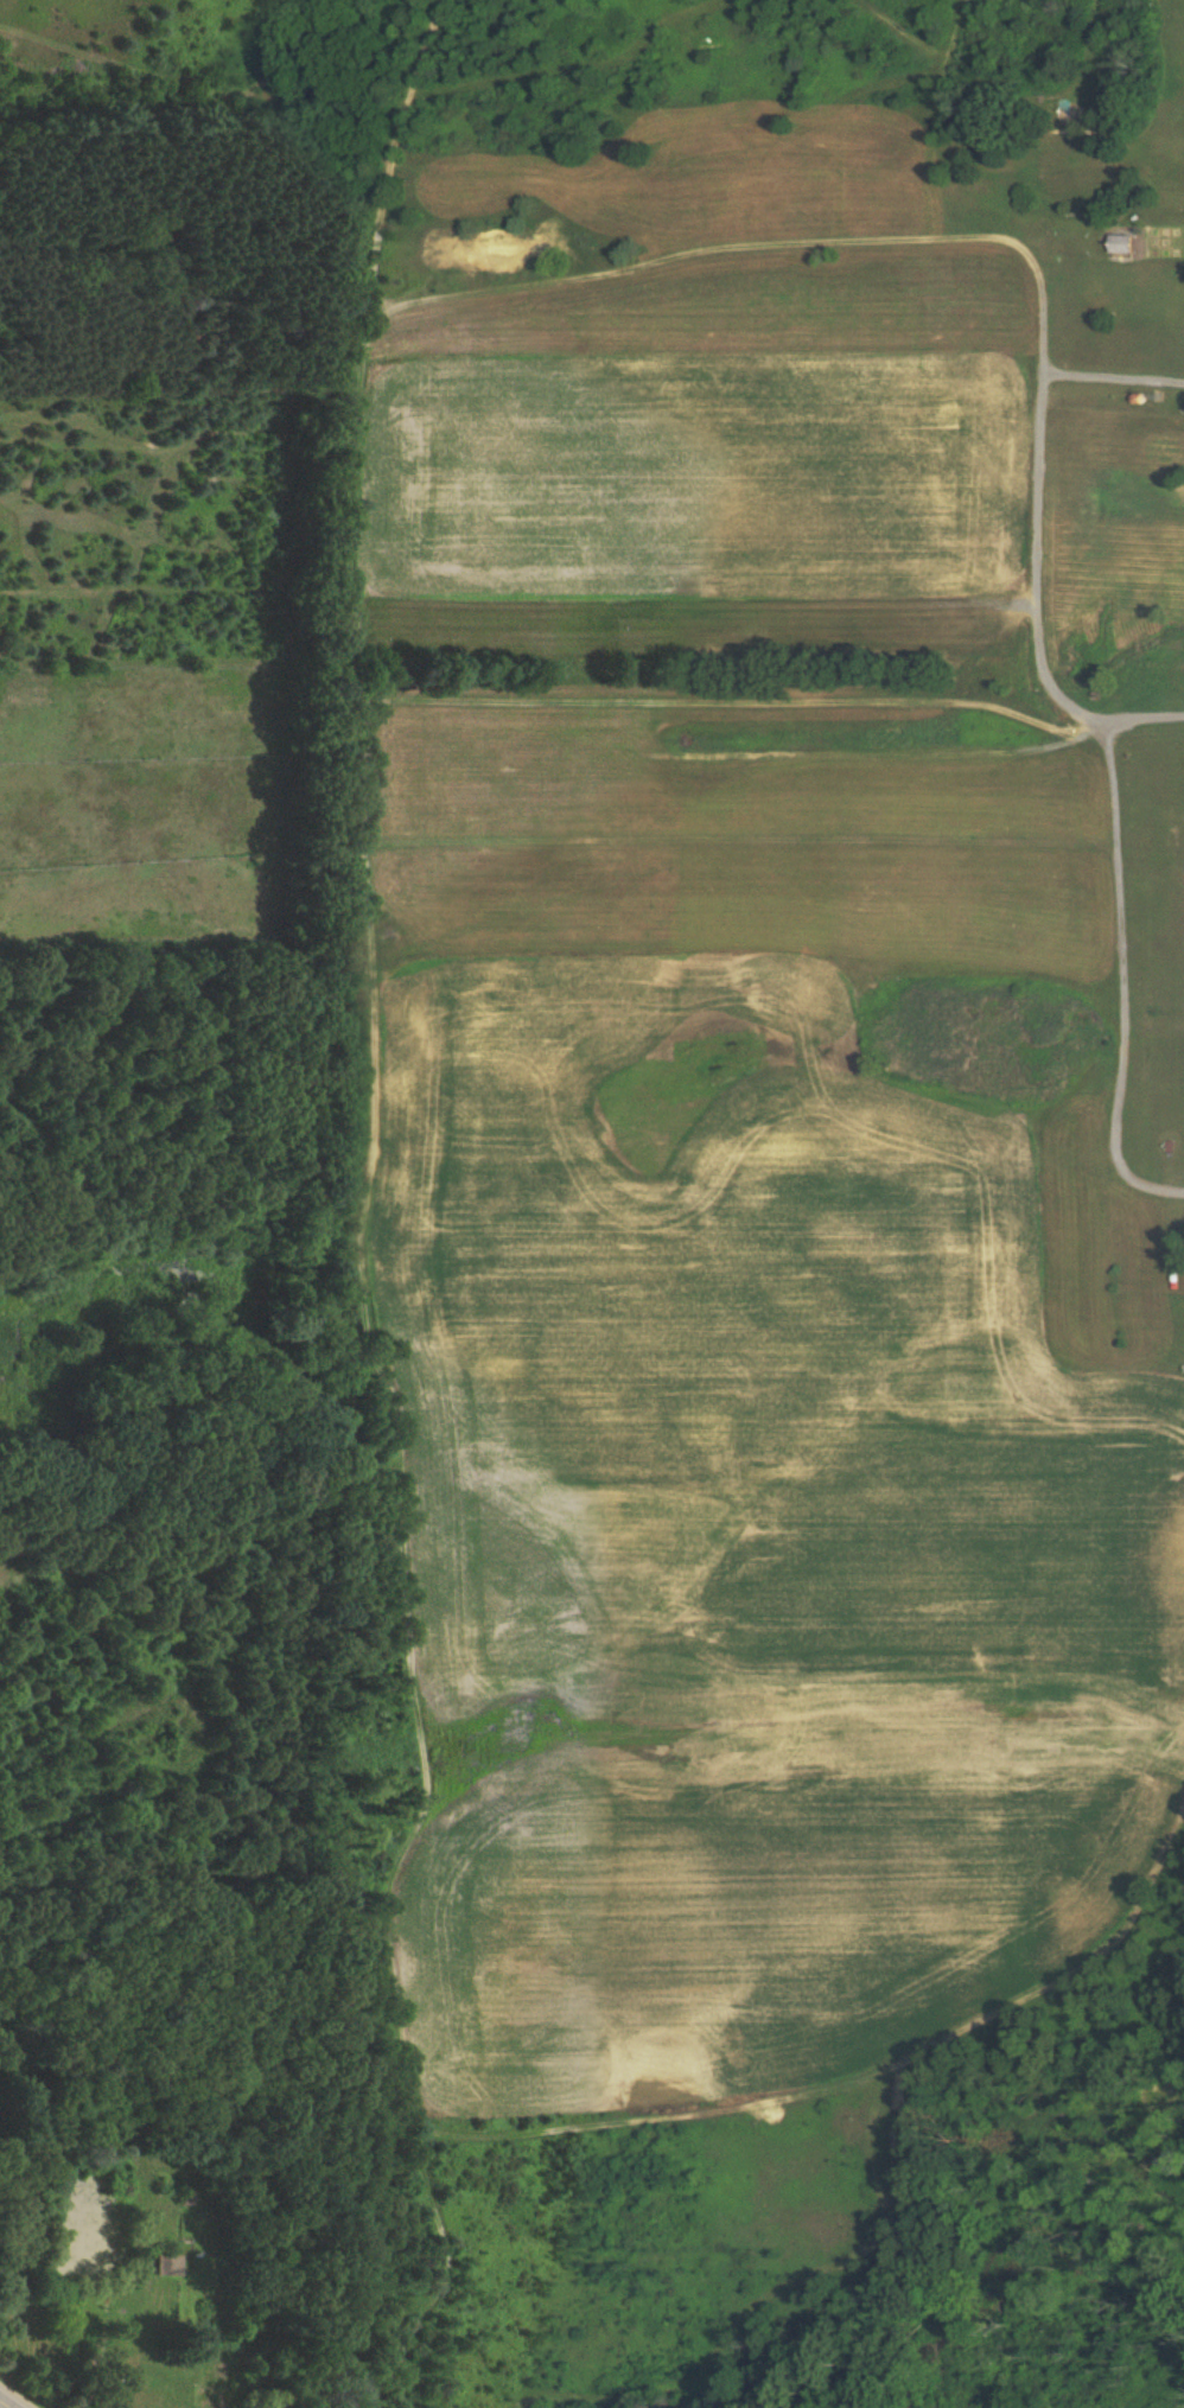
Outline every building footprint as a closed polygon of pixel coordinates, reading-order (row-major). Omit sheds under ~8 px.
[(180,2275),(180,2254),(151,2254),(151,2275),(180,2275)]
